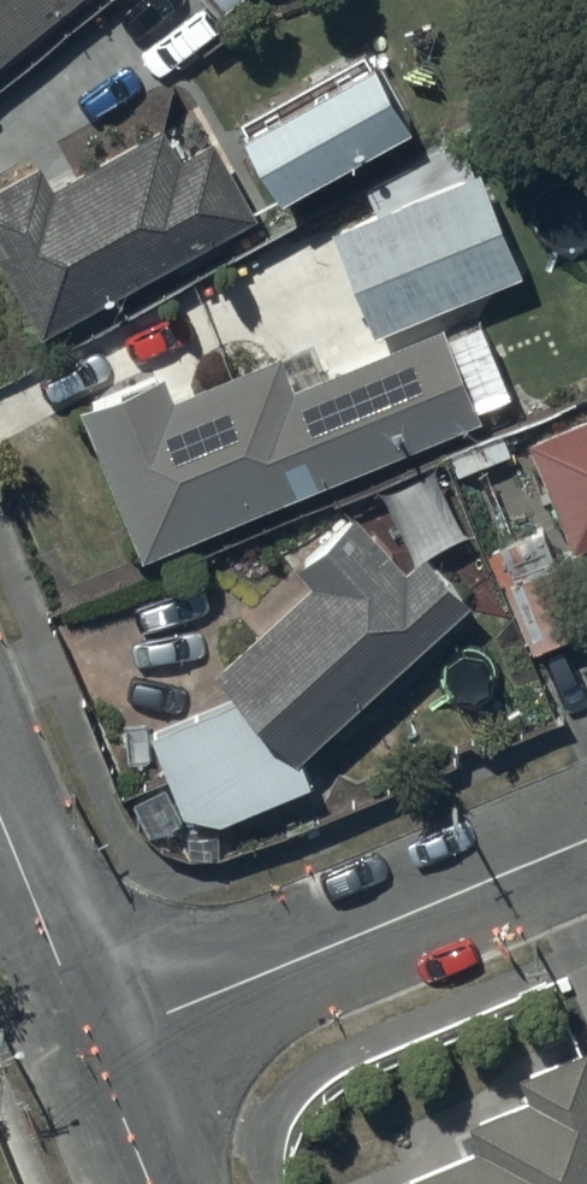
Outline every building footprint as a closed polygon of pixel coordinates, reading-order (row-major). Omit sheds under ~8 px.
[(63,0),(0,0),(0,53),(63,0)] [(364,35),(242,104),(285,181),(415,108),(377,41),(370,45),(364,35)] [(0,173),(0,250),(43,325),(258,204),(214,126),(183,144),(166,113),(54,177),(40,151),(0,173)] [(459,131),(362,172),(374,200),(332,218),(376,324),(526,262),(482,157),(472,161),(459,131)] [(82,397),(146,549),(484,408),(479,398),(511,385),(478,305),(448,318),(445,312),(294,375),(280,341),(175,385),(165,362),(82,397)] [(528,430),(570,532),(586,525),(586,406),(528,430)] [(313,574),(218,662),(299,749),(472,589),(428,542),(407,562),(354,505),(298,558),(313,574)] [(406,1183),(586,1183),(586,1037),(520,1064),(529,1087),(471,1110),(482,1138),(401,1171),(406,1183)]
